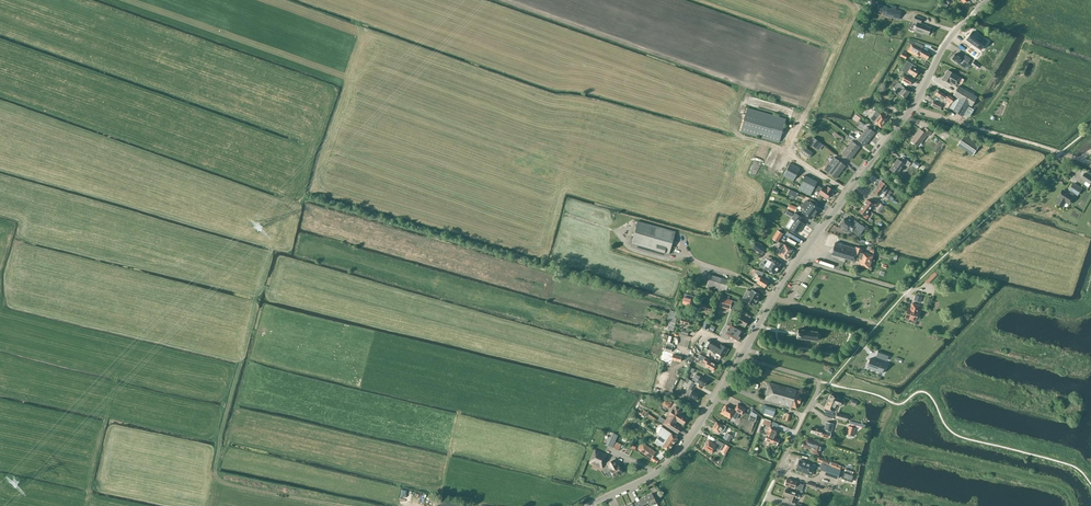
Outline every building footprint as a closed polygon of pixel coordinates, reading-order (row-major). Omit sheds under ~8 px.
[(885,16),(899,19),(901,11),(887,8),(885,16)] [(928,35),(931,28),(926,26),(926,25),(921,23),(922,18),(915,15),(913,21),(917,23),(914,31),(923,35),(923,33),(928,35)] [(974,33),(968,41),(982,51),(988,43),(974,33)] [(927,59),(930,54),(922,49),(924,46),(916,42),(914,46),(911,44),(907,52),(917,57),(918,55),(927,59)] [(972,55),(980,61),(983,57),(975,51),(972,55)] [(955,54),(951,60),(957,64),(958,64),(960,65),(964,60),(968,63),(970,60),(965,56),(963,59),(962,58),(955,54)] [(919,71),(915,68),(916,66),(907,61),(901,71),(907,74),(908,72),(915,76),(919,71)] [(960,77),(948,70),(943,78),(955,86),(958,80),(960,77)] [(905,76),(903,79),(902,81),(910,85),(912,80),(905,76)] [(905,99),(910,91),(898,82),(894,87),(897,89),(895,92),(898,94),(905,99)] [(968,106),(969,105),(972,106),(977,97),(958,86),(952,96),(955,97),(949,108),(962,116),(963,114),(969,117),(973,110),(968,106)] [(939,90),(935,95),(944,100),(945,99),(950,103),(954,98),(948,94),(947,96),(939,90)] [(887,104),(880,99),(881,98),(878,97),(875,103),(873,102),(872,103),(874,104),(875,103),(882,108),(882,109),(884,110),(885,109),(884,108),(885,107),(887,104)] [(940,110),(942,105),(933,101),(931,106),(940,110)] [(747,107),(745,114),(740,132),(779,143),(786,118),(747,107)] [(886,119),(882,116),(875,111),(870,119),(881,127),(886,119)] [(870,139),(875,133),(867,127),(862,133),(870,139)] [(923,131),(920,129),(911,141),(918,147),(927,135),(928,136),(931,132),(925,128),(923,131)] [(870,139),(862,133),(857,139),(865,146),(870,139)] [(972,156),(979,145),(964,135),(957,145),(972,156)] [(813,138),(809,143),(816,149),(820,143),(813,138)] [(847,147),(855,153),(860,147),(852,141),(847,147)] [(813,153),(804,146),(799,152),(809,159),(813,153)] [(855,153),(847,147),(842,154),(850,160),(855,153)] [(767,157),(757,180),(763,183),(765,179),(766,179),(775,160),(767,157)] [(902,162),(898,159),(890,170),(897,175),(905,164),(908,167),(911,163),(905,158),(902,162)] [(845,166),(837,160),(833,166),(841,172),(845,166)] [(783,176),(793,181),(800,168),(790,162),(783,176)] [(841,172),(833,166),(828,173),(836,179),(841,172)] [(1081,178),(1090,184),(1090,182),(1090,176),(1085,172),(1081,178)] [(799,190),(810,195),(817,182),(805,176),(799,190)] [(882,181),(878,186),(886,192),(888,190),(886,189),(885,190),(884,189),(887,185),(882,181)] [(1078,195),(1081,189),(1073,184),(1070,190),(1071,191),(1069,195),(1066,193),(1067,192),(1063,190),(1059,197),(1060,198),(1057,203),(1062,207),(1066,201),(1069,204),(1074,197),(1073,196),(1075,193),(1078,195)] [(826,199),(833,190),(828,187),(826,189),(823,186),(822,188),(818,186),(815,190),(819,193),(818,193),(826,199)] [(884,195),(886,192),(878,186),(874,191),(879,195),(882,191),(883,192),(882,193),(884,195)] [(868,200),(863,206),(869,210),(872,206),(874,208),(877,204),(875,203),(873,204),(868,200)] [(803,205),(816,214),(819,209),(810,202),(808,205),(804,202),(803,205)] [(803,205),(801,207),(805,209),(802,213),(812,219),(816,214),(803,205)] [(863,206),(859,212),(865,216),(864,217),(866,219),(869,216),(866,214),(869,210),(863,206)] [(802,218),(795,213),(792,219),(795,221),(790,229),(797,233),(801,227),(802,227),(804,224),(800,221),(802,218)] [(852,224),(844,218),(840,225),(848,230),(849,229),(856,234),(859,229),(856,227),(852,224)] [(862,224),(855,219),(852,223),(860,228),(862,224)] [(631,244),(669,254),(676,231),(637,221),(631,244)] [(783,234),(777,230),(772,239),(778,243),(783,234)] [(785,233),(798,242),(800,239),(787,230),(785,233)] [(766,249),(764,248),(756,242),(752,248),(762,255),(766,249)] [(863,249),(860,248),(856,247),(855,248),(835,242),(834,246),(832,255),(856,262),(856,260),(859,261),(858,265),(869,268),(873,255),(862,252),(863,249)] [(781,243),(777,249),(779,250),(776,254),(778,255),(786,260),(792,249),(784,245),(781,243)] [(781,264),(771,258),(769,260),(768,260),(765,265),(766,266),(765,269),(774,275),(776,271),(777,271),(778,268),(781,264)] [(821,259),(820,263),(837,269),(838,265),(821,259)] [(935,268),(924,280),(927,283),(938,271),(935,268)] [(765,288),(768,281),(761,277),(764,273),(757,270),(755,273),(758,275),(756,278),(759,280),(757,283),(765,288)] [(729,280),(710,274),(706,287),(726,293),(729,280)] [(957,288),(959,279),(952,277),(950,286),(957,288)] [(748,296),(745,301),(753,306),(755,301),(756,302),(758,299),(757,298),(759,294),(752,290),(750,292),(747,290),(745,294),(748,296)] [(694,297),(685,294),(682,304),(691,306),(694,297)] [(730,310),(730,309),(732,309),(731,310),(735,311),(738,302),(722,297),(719,307),(730,310)] [(698,308),(698,310),(700,311),(701,309),(710,311),(711,306),(697,302),(696,307),(698,308)] [(905,318),(905,319),(906,320),(907,320),(909,320),(909,319),(916,321),(918,312),(920,306),(912,303),(910,310),(908,309),(905,318)] [(669,329),(673,331),(679,313),(674,311),(669,329)] [(745,327),(749,319),(742,315),(737,323),(745,327)] [(678,316),(677,322),(688,325),(690,320),(682,317),(678,316)] [(725,334),(738,341),(741,335),(743,330),(731,323),(725,334)] [(798,329),(797,338),(816,341),(820,339),(821,335),(818,332),(798,329)] [(724,357),(729,349),(721,344),(719,346),(708,339),(704,346),(709,349),(711,346),(715,349),(712,352),(716,354),(716,353),(724,357)] [(667,342),(664,351),(663,357),(666,358),(672,360),(672,359),(680,362),(681,357),(674,355),(675,352),(671,351),(673,344),(670,343),(667,342)] [(878,350),(876,357),(887,361),(889,354),(878,350)] [(713,371),(716,365),(709,360),(709,359),(700,354),(697,358),(703,361),(706,363),(705,366),(713,371)] [(870,358),(867,368),(882,373),(881,372),(884,364),(885,364),(870,358)] [(704,386),(707,380),(700,376),(700,377),(695,374),(692,380),(697,382),(704,386)] [(801,391),(769,382),(765,395),(766,395),(765,400),(797,408),(798,403),(800,403),(802,398),(800,397),(801,391)] [(686,394),(689,396),(696,400),(700,394),(692,390),(689,389),(686,394)] [(829,394),(825,406),(824,407),(835,411),(838,405),(842,406),(844,400),(840,398),(829,394)] [(665,407),(666,408),(669,402),(664,399),(660,405),(665,408),(665,407)] [(721,413),(730,418),(731,416),(736,419),(739,413),(742,415),(746,408),(738,404),(734,410),(726,405),(721,413)] [(675,424),(677,421),(683,424),(687,418),(681,414),(684,410),(676,405),(664,424),(668,427),(677,433),(681,427),(675,424)] [(764,413),(773,416),(775,409),(767,406),(764,413)] [(836,413),(835,419),(846,422),(848,416),(836,413)] [(722,425),(716,422),(712,428),(719,432),(722,434),(726,426),(723,424),(722,425)] [(833,424),(826,422),(824,430),(831,432),(833,424)] [(845,433),(854,436),(856,428),(847,425),(845,433)] [(668,451),(677,437),(671,433),(672,433),(662,426),(657,433),(659,435),(656,440),(658,442),(657,444),(662,448),(662,447),(668,451)] [(777,430),(770,427),(765,440),(777,445),(779,439),(774,437),(777,430)] [(823,430),(812,427),(811,432),(821,435),(820,436),(829,439),(831,433),(822,431),(823,430)] [(724,439),(729,441),(732,436),(733,437),(735,433),(732,431),(730,434),(732,435),(727,433),(724,439)] [(611,438),(608,446),(613,448),(615,442),(616,440),(611,438)] [(807,438),(806,441),(804,441),(802,446),(813,450),(812,452),(814,453),(815,453),(818,454),(820,451),(822,444),(807,438)] [(715,444),(709,440),(704,448),(712,453),(715,448),(720,451),(724,444),(717,440),(715,444)] [(615,442),(613,448),(619,450),(622,444),(615,442)] [(638,449),(651,459),(656,452),(643,442),(638,449)] [(589,462),(602,469),(606,459),(607,455),(595,450),(589,462)] [(816,461),(828,465),(830,461),(818,456),(816,461)] [(622,472),(618,464),(615,459),(607,463),(610,469),(614,476),(622,472)] [(815,465),(799,460),(795,470),(807,474),(807,473),(811,475),(812,472),(813,472),(815,465)] [(825,474),(837,479),(840,470),(828,466),(826,472),(825,474)] [(787,478),(785,485),(794,488),(801,491),(803,484),(800,483),(801,483),(797,481),(796,482),(787,478)] [(822,487),(807,482),(806,486),(814,489),(815,488),(821,490),(822,487)] [(400,495),(408,498),(411,491),(402,488),(400,495)] [(795,503),(798,493),(794,492),(786,489),(784,495),(790,497),(789,501),(795,503)] [(646,496),(651,505),(654,505),(653,505),(657,504),(652,493),(646,496)] [(636,502),(638,505),(651,505),(646,496),(640,499),(640,500),(636,502)]
